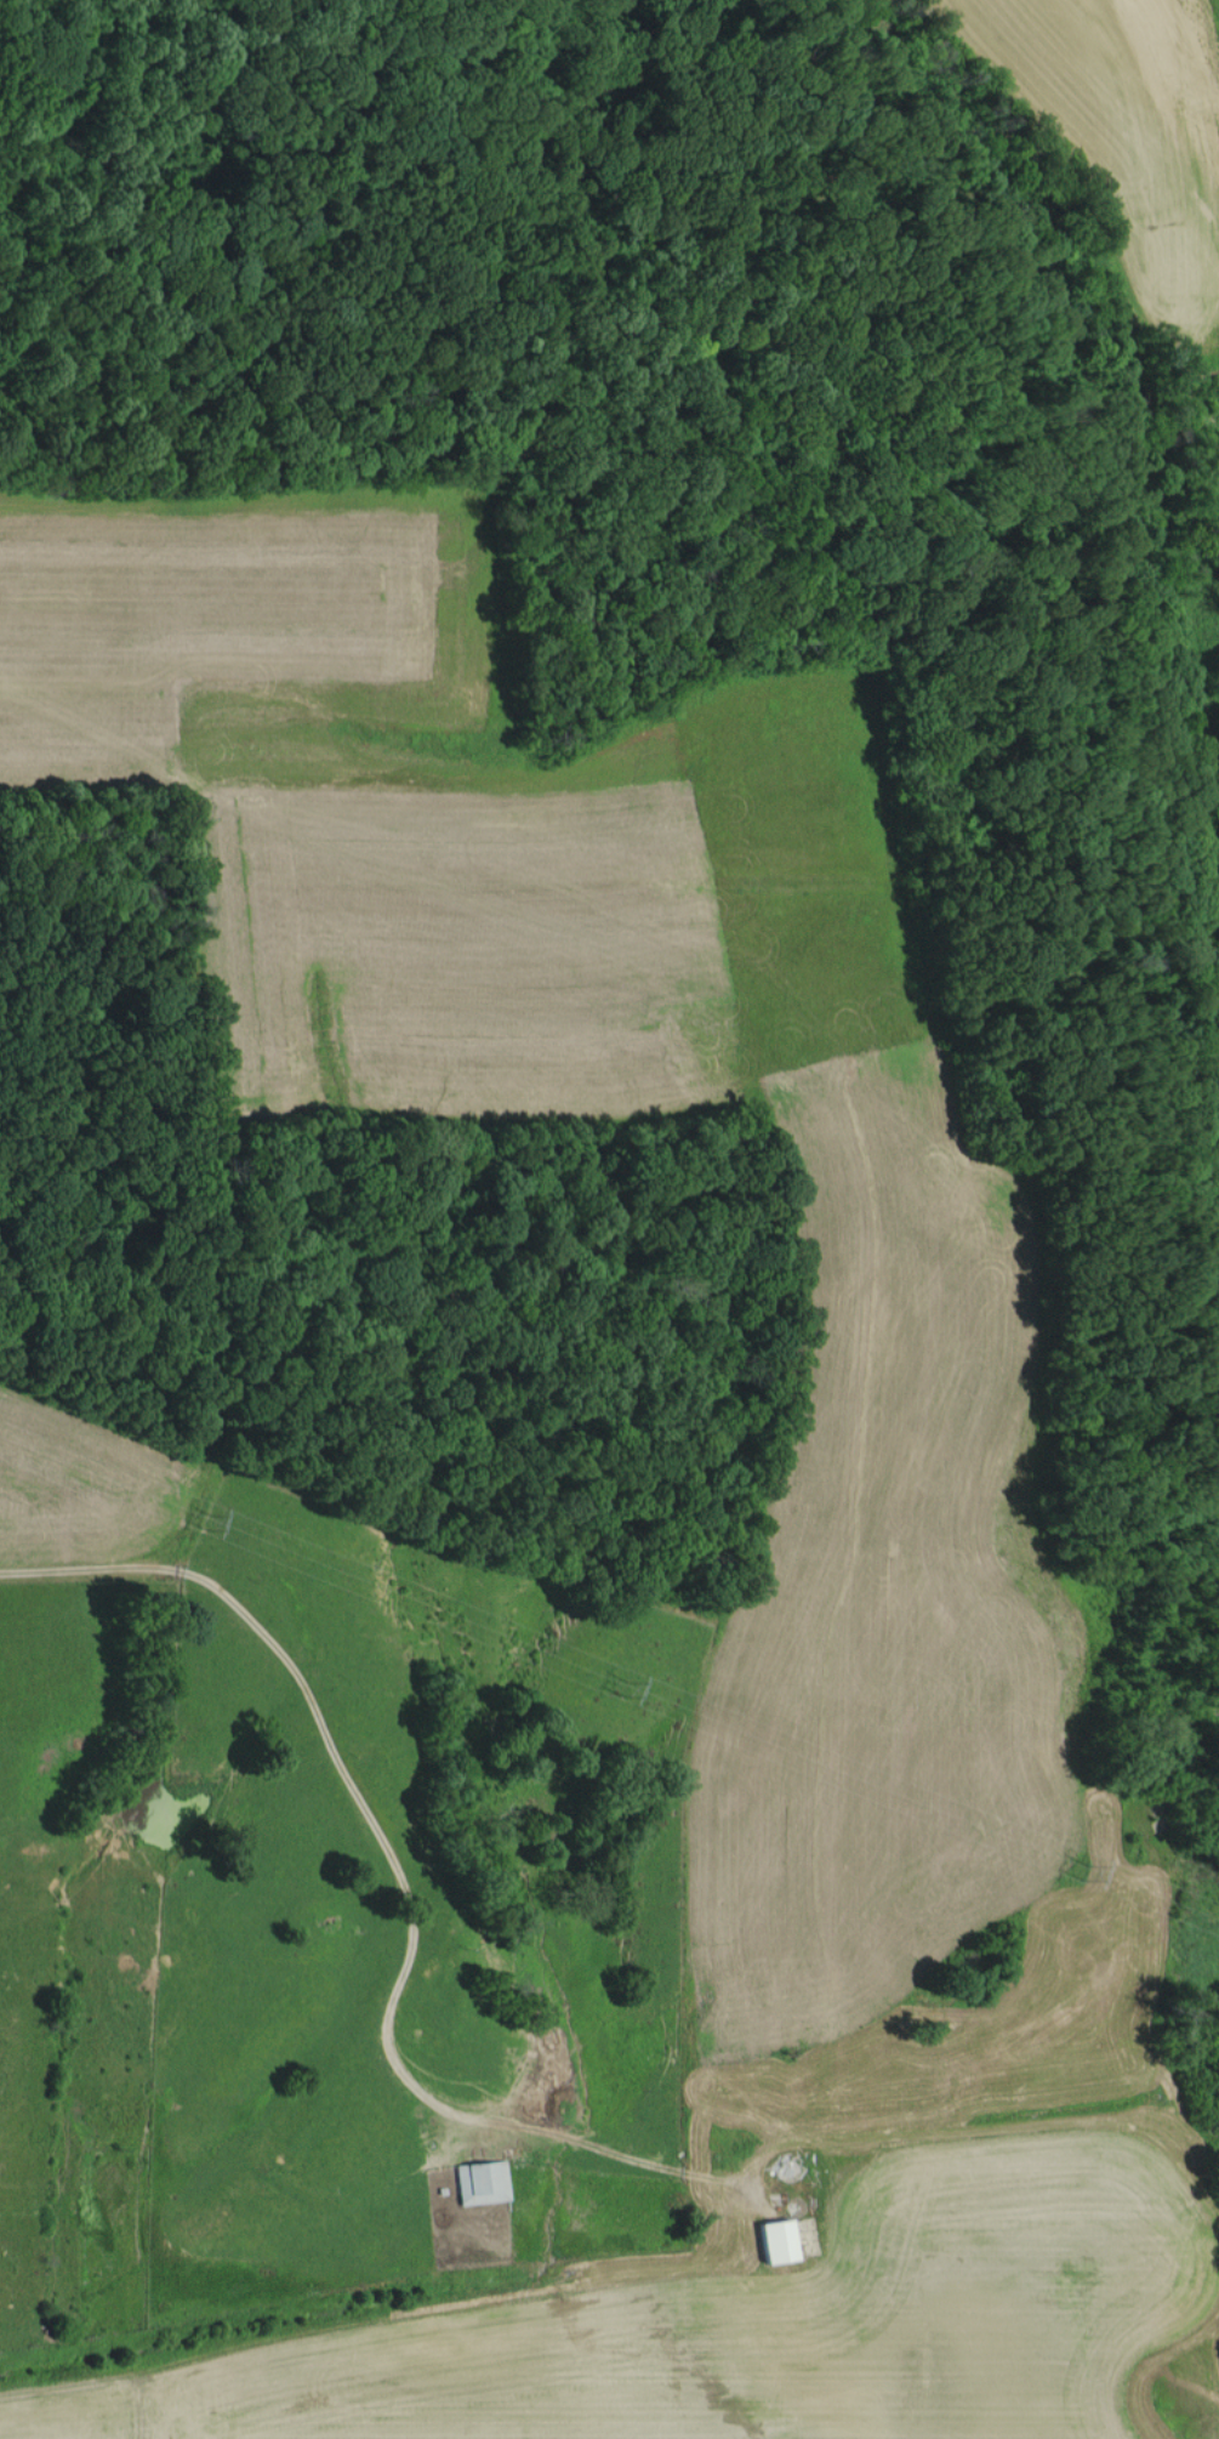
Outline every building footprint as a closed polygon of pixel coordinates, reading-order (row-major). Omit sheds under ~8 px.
[(460,2203),(509,2200),(507,2161),(458,2164),(460,2203)] [(761,2222),(765,2263),(797,2260),(793,2220),(761,2222)]
